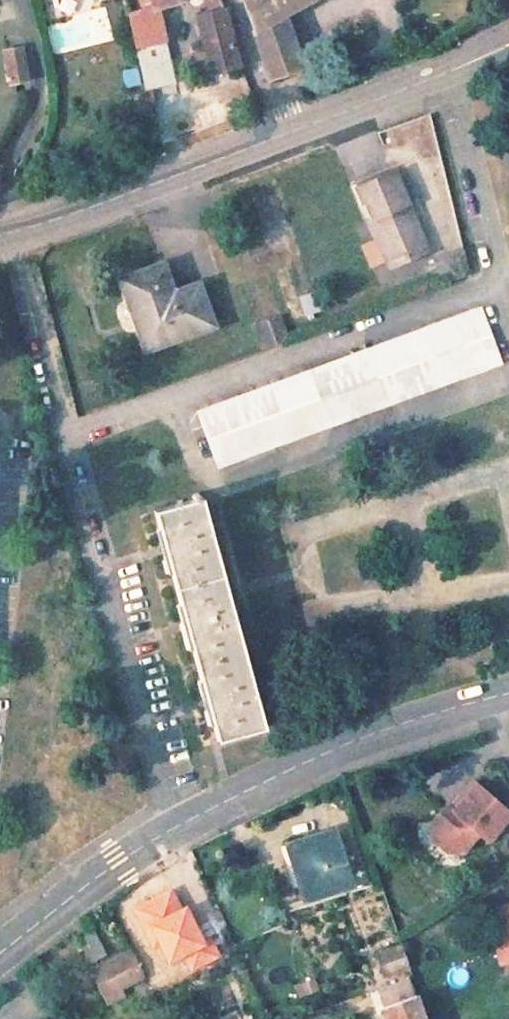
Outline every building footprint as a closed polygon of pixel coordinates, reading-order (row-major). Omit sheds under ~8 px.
[(307,0),(247,0),(270,76),(300,66),(283,13),(307,0)] [(172,80),(153,5),(129,12),(146,87),(172,80)] [(241,66),(225,11),(200,16),(216,71),(241,66)] [(5,86),(28,82),(21,46),(0,50),(0,58),(5,86)] [(357,187),(385,262),(404,254),(405,259),(426,251),(395,173),(357,187)] [(440,281),(465,272),(458,248),(431,258),(440,281)] [(142,348),(209,326),(196,284),(167,293),(159,266),(120,279),(142,348)] [(494,367),(473,311),(196,410),(215,465),(494,367)] [(251,323),(261,349),(284,340),(274,315),(251,323)] [(190,495),(151,506),(216,737),(262,724),(199,493),(195,494),(194,491),(190,492),(190,495)] [(444,802),(427,821),(428,838),(437,847),(458,847),(473,829),(482,837),(505,812),(471,781),(448,807),(444,802)] [(347,881),(327,827),(285,843),(304,897),(347,881)] [(487,908),(498,940),(504,937),(508,952),(508,900),(487,908)] [(106,960),(93,933),(79,940),(91,967),(106,960)] [(500,960),(508,957),(508,952),(504,937),(498,940),(493,941),(500,960)] [(403,952),(377,961),(384,983),(411,974),(403,952)] [(101,998),(120,990),(141,980),(130,956),(90,975),(101,998)] [(297,995),(317,990),(313,978),(294,983),(297,995)] [(120,990),(101,998),(104,1004),(123,996),(120,990)] [(379,1006),(384,1018),(423,1018),(414,994),(379,1006)]
